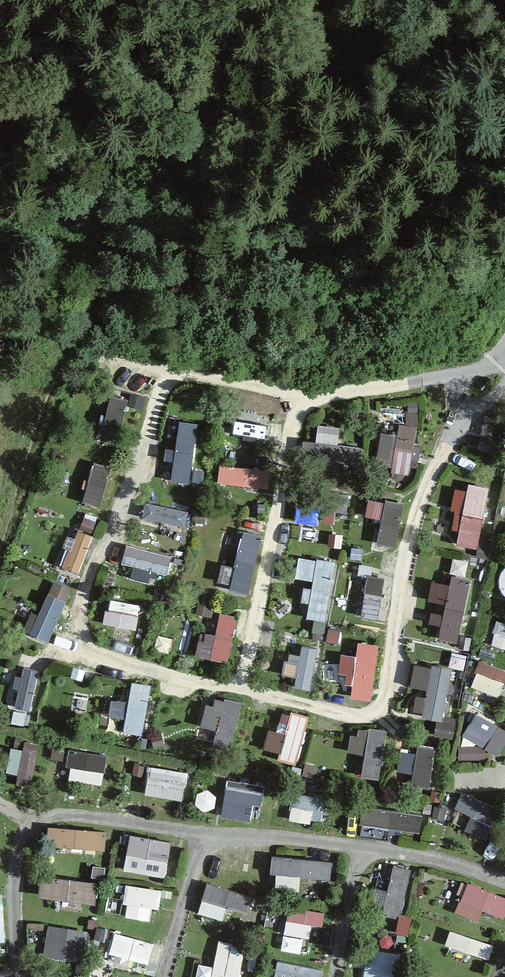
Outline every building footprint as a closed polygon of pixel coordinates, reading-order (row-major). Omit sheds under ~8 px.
[(110,399),(101,439),(116,442),(124,402),(110,399)] [(501,418),(485,415),(480,445),(496,448),(501,418)] [(270,426),(224,423),(223,441),(269,444),(270,426)] [(315,441),(336,447),(341,429),(321,423),(315,441)] [(189,486),(198,427),(179,424),(170,483),(189,486)] [(397,427),(390,474),(408,476),(415,429),(397,427)] [(362,450),(302,443),(300,460),(359,468),(362,450)] [(95,466),(83,504),(98,509),(110,470),(95,466)] [(270,474),(220,468),(218,486),(268,491),(270,474)] [(475,547),(489,486),(471,482),(457,543),(475,547)] [(348,497),(298,491),(296,509),(346,514),(348,497)] [(395,545),(404,503),(369,495),(365,515),(380,518),(375,541),(395,545)] [(184,514),(143,506),(140,520),(181,529),(184,514)] [(78,532),(63,571),(77,576),(91,537),(78,532)] [(250,595),(262,537),(244,533),(232,591),(250,595)] [(171,560),(127,548),(122,565),(166,577),(171,560)] [(325,623),(334,564),(316,562),(307,620),(325,623)] [(457,639),(471,577),(452,573),(439,635),(457,639)] [(377,614),(384,616),(394,579),(387,577),(377,614)] [(369,578),(361,619),(376,621),(383,580),(369,578)] [(48,642),(70,591),(53,584),(32,635),(48,642)] [(138,606),(107,601),(104,625),(135,630),(138,606)] [(219,616),(211,661),(226,663),(234,619),(219,616)] [(494,616),(489,627),(504,633),(504,620),(494,616)] [(371,700),(377,649),(358,646),(351,697),(371,700)] [(302,648),(295,688),(309,691),(317,650),(302,648)] [(480,660),(476,671),(504,683),(504,671),(480,660)] [(442,718),(451,667),(431,664),(423,715),(442,718)] [(31,708),(39,668),(25,665),(16,705),(31,708)] [(141,729),(149,684),(132,681),(124,726),(141,729)] [(109,714),(125,716),(127,699),(111,697),(109,714)] [(231,746),(242,701),(225,697),(214,742),(231,746)] [(296,759),(307,715),(290,710),(279,755),(296,759)] [(476,713),(463,734),(498,754),(504,741),(504,730),(476,713)] [(378,773),(385,727),(368,725),(361,770),(378,773)] [(22,749),(12,747),(7,769),(21,773),(18,782),(30,785),(40,742),(24,738),(22,749)] [(107,754),(74,748),(72,761),(105,767),(107,754)] [(421,748),(415,782),(428,784),(435,750),(421,748)] [(187,771),(150,764),(147,777),(184,785),(187,771)] [(262,791),(225,784),(223,797),(259,804),(262,791)] [(326,797),(294,790),(291,802),(324,808),(326,797)] [(498,807),(462,790),(456,803),(492,821),(498,807)] [(405,809),(366,807),(365,821),(404,824),(405,809)] [(99,832),(62,826),(58,850),(95,856),(99,832)] [(169,840),(130,832),(126,851),(165,859),(169,840)] [(270,871),(330,877),(331,861),(272,854),(270,871)] [(402,912),(411,867),(394,863),(385,908),(402,912)] [(96,882),(40,873),(38,893),(94,901),(96,882)] [(469,881),(463,896),(504,913),(504,896),(469,881)] [(161,889),(126,883),(123,900),(159,906),(161,889)] [(248,896),(213,890),(211,904),(246,910),(248,896)] [(323,911),(288,905),(286,919),(321,925),(323,911)] [(283,931),(285,916),(267,914),(265,928),(283,931)] [(86,930),(49,926),(44,950),(83,956),(86,930)] [(492,944),(450,928),(445,942),(487,958),(492,944)] [(115,930),(109,951),(149,962),(155,941),(115,930)] [(226,976),(232,942),(218,940),(212,974),(226,976)] [(370,948),(365,976),(395,976),(399,953),(370,948)] [(279,959),(276,973),(295,976),(319,976),(321,968),(279,959)] [(0,969),(0,976),(10,976),(8,968),(0,969)]
